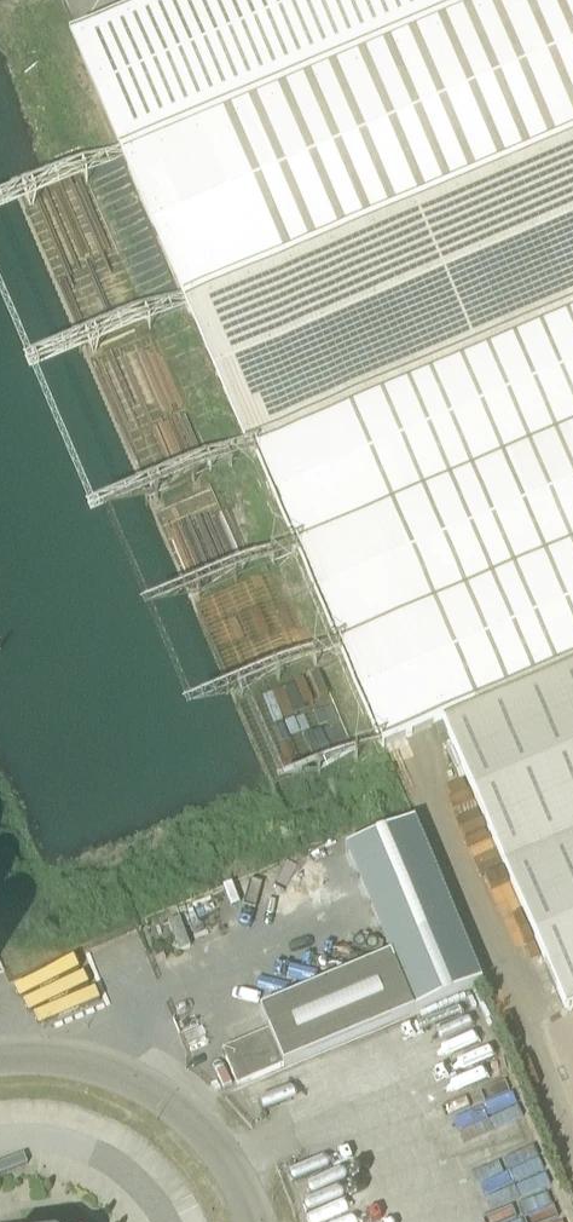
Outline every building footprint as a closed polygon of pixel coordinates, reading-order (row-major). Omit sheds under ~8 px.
[(118,21),(77,39),(131,164),(193,311),(255,455),(299,557),(341,655),(381,750),(397,743),(420,733),(444,723),(567,1011),(572,1008),(572,0),(168,0),(118,21)] [(396,955),(262,1011),(270,1031),(227,1049),(225,1055),(238,1087),(483,984),(476,966),(415,820),(350,848),(396,955)] [(181,921),(169,925),(180,953),(191,948),(181,921)] [(326,956),(300,968),(308,985),(334,973),(326,956)]
